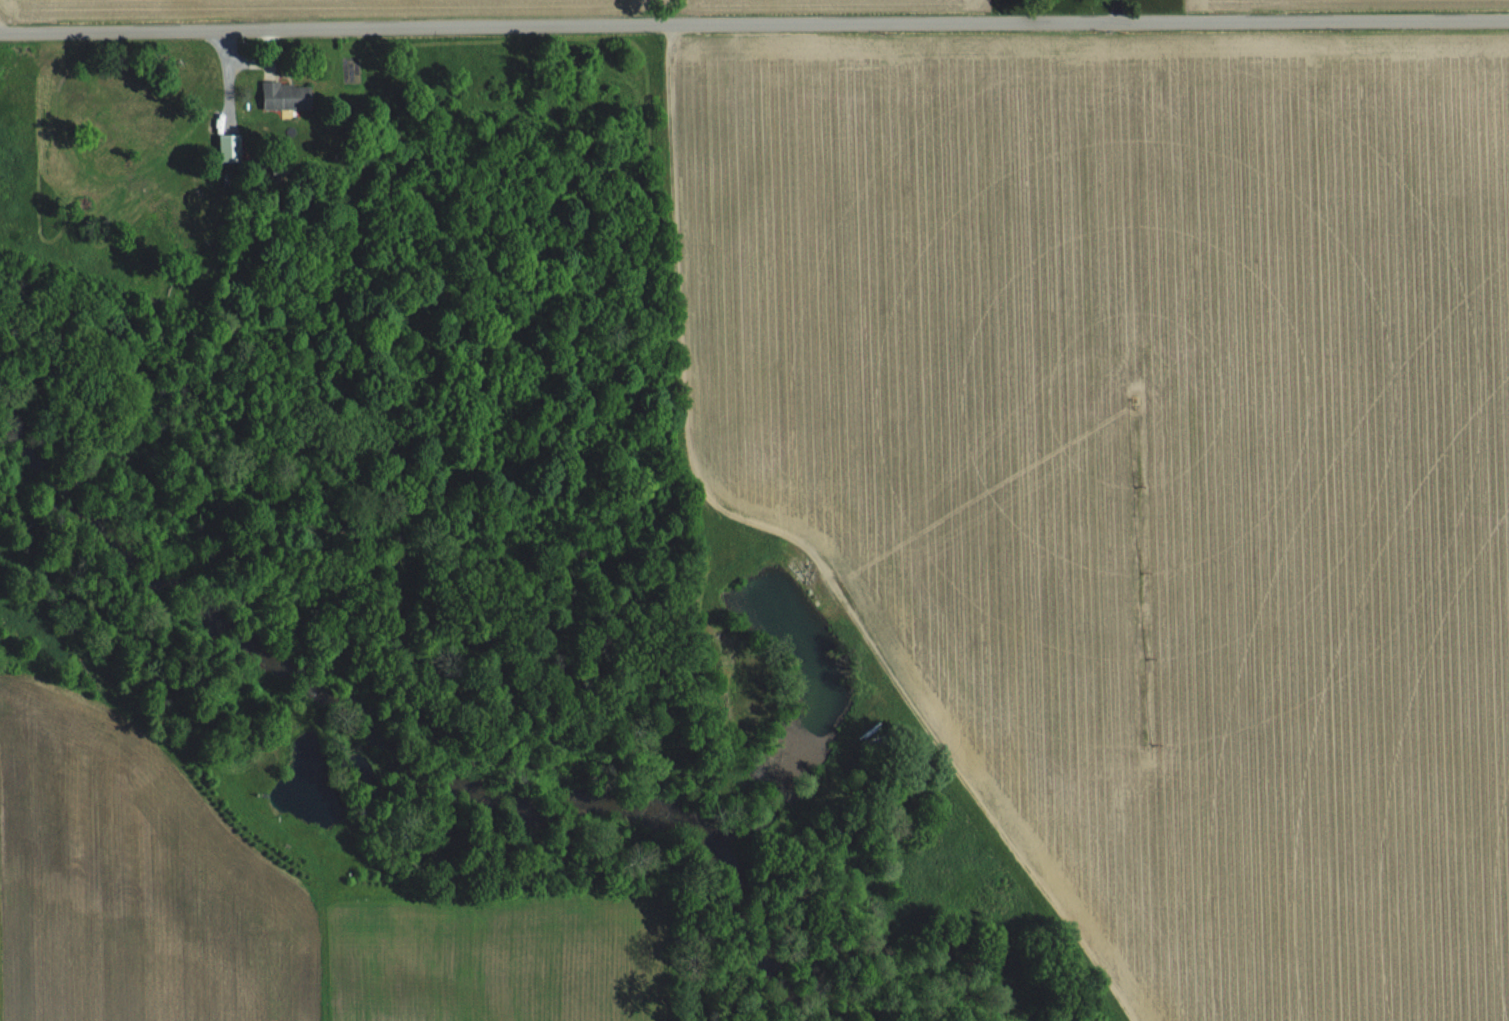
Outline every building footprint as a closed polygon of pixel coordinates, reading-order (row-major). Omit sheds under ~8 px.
[(265,81),(265,109),(314,109),(314,82),(265,81)]
